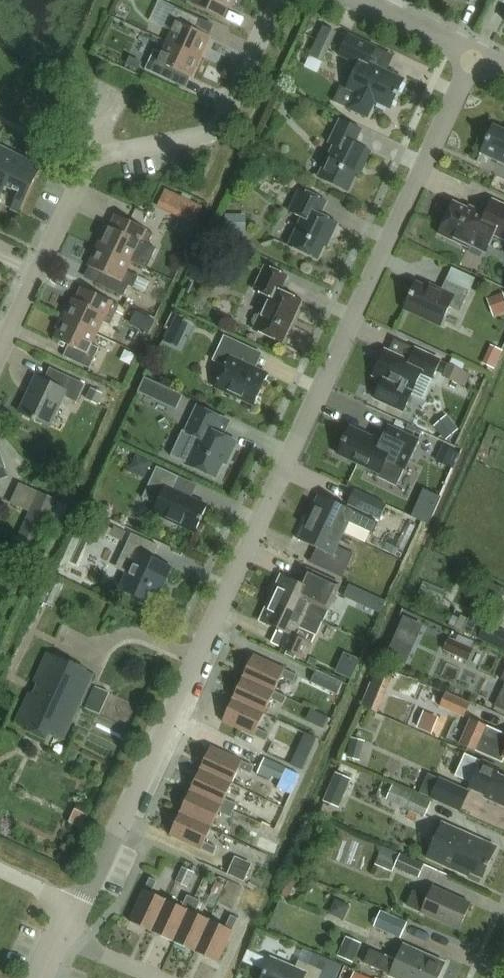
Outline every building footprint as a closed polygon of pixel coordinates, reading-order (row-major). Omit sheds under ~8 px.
[(214,12),(218,1),(233,8),(236,0),(188,0),(214,12)] [(168,41),(202,57),(212,35),(197,29),(202,18),(175,6),(166,27),(173,30),(168,41)] [(322,62),(337,32),(323,25),(308,56),(322,62)] [(334,102),(350,109),(350,110),(369,119),(377,101),(392,108),(405,78),(370,62),(377,47),(350,34),(340,55),(359,64),(348,88),(358,92),(357,93),(341,86),(334,102)] [(188,88),(202,57),(168,41),(163,52),(155,49),(146,69),(188,88)] [(365,166),(372,151),(356,144),(363,129),(342,119),(331,143),(335,145),(320,177),(349,191),(362,164),(365,166)] [(495,125),(482,152),(503,162),(503,129),(495,125)] [(6,186),(21,156),(0,146),(0,198),(6,186)] [(21,156),(6,186),(19,193),(12,208),(20,212),(42,166),(21,156)] [(331,239),(338,224),(321,216),(328,201),(302,189),(291,212),(303,217),(290,245),(318,259),(328,238),(331,239)] [(455,201),(440,233),(469,247),(470,244),(487,252),(495,235),(503,239),(503,204),(494,199),(487,214),(471,206),(470,208),(455,201)] [(225,215),(225,231),(246,231),(246,215),(225,215)] [(99,245),(132,260),(138,248),(146,251),(154,233),(128,220),(123,231),(108,225),(99,245)] [(127,270),(132,260),(99,245),(84,277),(124,296),(130,285),(134,287),(139,276),(127,270)] [(269,296),(254,329),(283,342),(302,301),(281,291),(288,276),(266,266),(255,289),(269,296)] [(441,293),(417,282),(405,309),(441,326),(450,306),(461,311),(470,291),(446,280),(441,293)] [(503,312),(503,294),(503,292),(487,298),(493,316),(503,312)] [(64,317),(97,333),(107,313),(115,317),(120,306),(93,293),(88,303),(74,297),(64,317)] [(90,368),(94,360),(100,347),(92,344),(97,333),(64,317),(55,338),(69,344),(64,356),(90,368)] [(225,335),(213,360),(226,366),(216,387),(254,405),(269,373),(245,362),(252,347),(225,335)] [(416,348),(415,349),(394,339),(389,351),(386,349),(374,375),(383,379),(375,398),(404,411),(412,394),(423,398),(441,359),(416,348)] [(503,351),(491,345),(482,364),(495,369),(503,351)] [(448,364),(443,376),(465,386),(471,373),(448,364)] [(45,379),(37,375),(20,411),(50,425),(65,395),(77,401),(86,383),(51,367),(45,379)] [(183,395),(145,377),(138,392),(176,410),(183,395)] [(91,388),(85,399),(96,405),(102,393),(91,388)] [(228,454),(231,455),(238,440),(224,434),(230,420),(198,405),(186,431),(198,437),(186,463),(217,477),(228,454)] [(459,429),(447,415),(434,426),(446,439),(459,429)] [(351,426),(338,453),(379,472),(377,476),(397,485),(405,468),(419,439),(389,425),(382,440),(351,426)] [(459,452),(443,445),(437,459),(453,466),(459,452)] [(146,474),(153,459),(138,452),(130,466),(146,474)] [(154,512),(195,531),(208,504),(193,497),(198,484),(158,465),(143,496),(158,503),(154,512)] [(39,493),(20,484),(10,503),(29,512),(13,546),(32,555),(58,500),(39,492),(39,493)] [(380,517),(387,504),(353,488),(347,501),(380,517)] [(309,515),(344,532),(348,521),(373,533),(379,522),(319,494),(309,515)] [(338,545),(344,532),(309,515),(299,538),(325,551),(319,565),(343,576),(354,553),(338,545)] [(167,579),(173,566),(154,557),(160,545),(132,533),(116,567),(128,573),(121,587),(153,602),(165,578),(167,579)] [(272,596),(306,613),(320,619),(335,587),(306,574),(302,584),(282,575),(272,596)] [(349,582),(343,594),(378,609),(384,597),(349,582)] [(323,621),(320,619),(306,613),(272,596),(261,619),(279,627),(271,643),(305,660),(316,635),(323,621)] [(486,624),(485,625),(470,618),(463,631),(479,639),(478,639),(503,651),(503,633),(486,624)] [(474,649),(449,638),(443,650),(468,661),(474,649)] [(344,650),(338,668),(354,673),(360,656),(344,650)] [(64,738),(94,673),(49,652),(34,683),(26,679),(22,689),(30,693),(17,720),(30,726),(28,729),(51,740),(54,733),(64,738)] [(254,653),(244,675),(275,690),(282,675),(295,680),(298,674),(254,653)] [(347,683),(317,669),(312,681),(341,695),(347,683)] [(392,676),(375,670),(369,685),(370,686),(362,706),(376,713),(392,676)] [(244,675),(234,697),(265,712),(272,697),(284,703),(288,695),(275,690),(244,675)] [(495,706),(503,710),(503,686),(495,706)] [(99,715),(109,693),(95,687),(85,709),(99,715)] [(470,703),(446,692),(440,707),(464,717),(470,703)] [(234,697),(223,719),(267,740),(271,732),(258,726),(265,712),(234,697)] [(487,724),(472,717),(460,742),(503,761),(503,760),(503,731),(487,724)] [(360,762),(365,743),(352,739),(347,758),(360,762)] [(211,745),(201,767),(232,781),(239,766),(252,772),(255,765),(211,745)] [(497,774),(500,769),(500,767),(482,759),(481,761),(465,754),(456,776),(464,779),(465,779),(473,782),(472,786),(471,790),(485,796),(484,799),(503,807),(503,777),(497,774)] [(286,767),(264,757),(259,769),(281,779),(286,767)] [(201,767),(191,789),(235,809),(238,802),(225,797),(232,781),(201,767)] [(332,770),(325,800),(342,803),(349,773),(332,770)] [(471,789),(440,776),(431,797),(462,810),(471,789)] [(432,801),(395,784),(388,798),(426,815),(432,801)] [(191,789),(181,810),(212,825),(219,810),(232,815),(235,809),(191,789)] [(181,810),(171,833),(214,853),(217,846),(205,840),(212,825),(181,810)] [(442,823),(428,857),(468,874),(470,870),(483,876),(496,846),(442,823)] [(419,877),(425,864),(384,846),(376,863),(394,871),(396,866),(419,877)] [(228,874),(244,881),(252,863),(236,856),(228,874)] [(183,867),(176,882),(188,887),(195,872),(183,867)] [(150,876),(130,919),(153,930),(167,898),(152,891),(158,880),(150,876)] [(461,928),(471,902),(433,886),(428,897),(415,891),(408,906),(461,928)] [(167,898),(153,930),(174,940),(194,897),(188,894),(183,905),(167,898)] [(194,897),(174,940),(196,950),(211,918),(196,911),(201,900),(194,897)] [(408,923),(382,911),(375,927),(401,939),(408,923)] [(211,918),(196,950),(218,960),(238,917),(231,914),(226,925),(211,918)] [(363,943),(347,936),(338,956),(354,963),(363,943)] [(403,943),(396,959),(386,954),(385,956),(371,949),(364,963),(398,977),(439,977),(446,962),(403,943)] [(311,964),(298,958),(294,967),(270,956),(261,977),(337,977),(342,964),(315,953),(311,964)]
